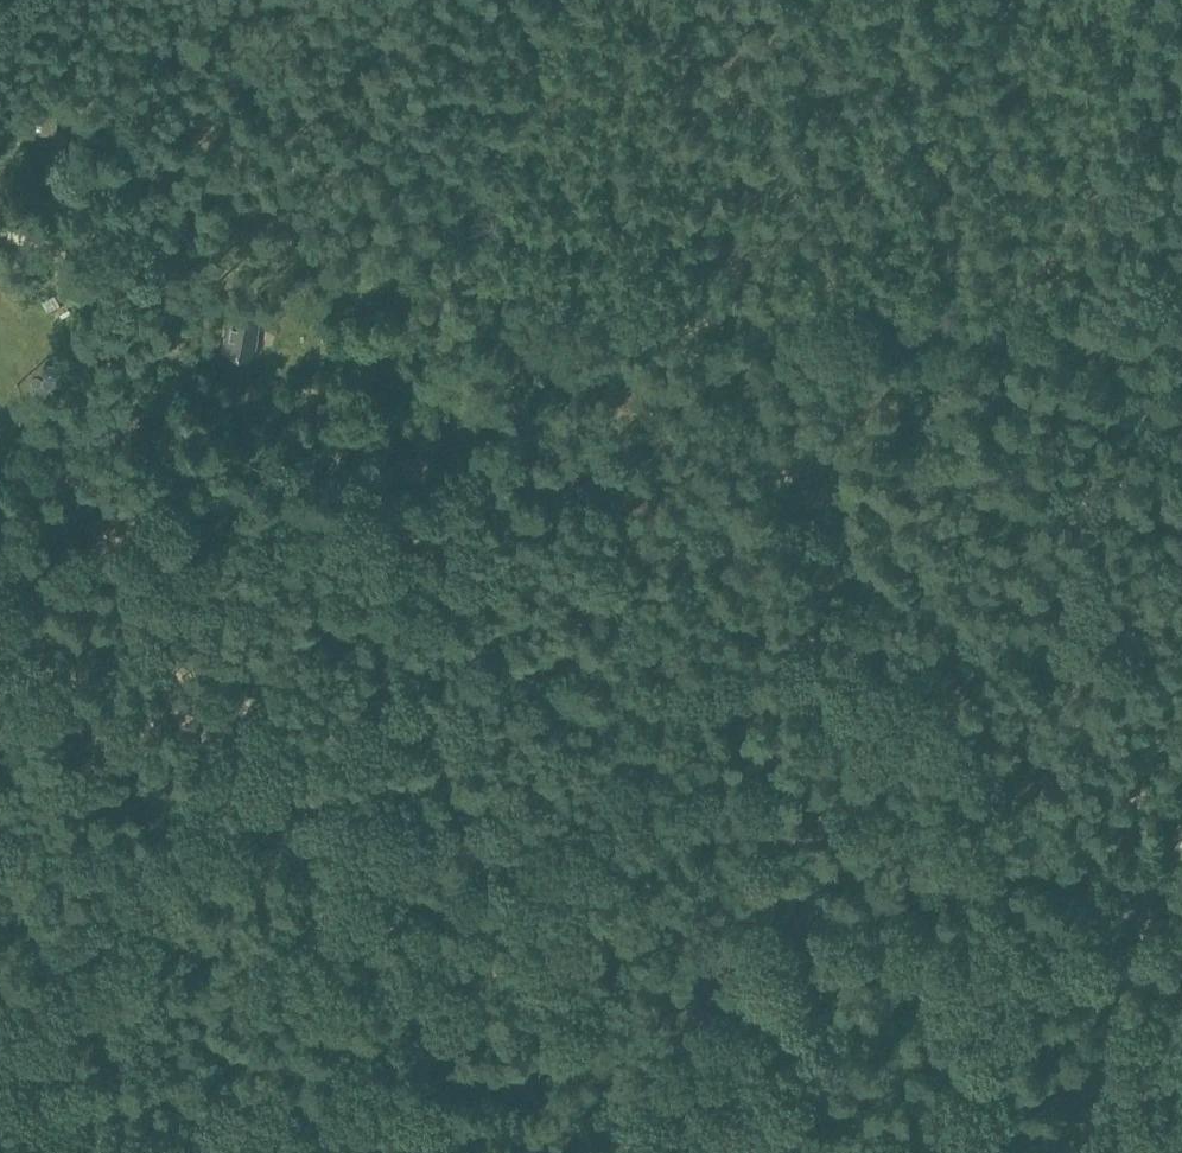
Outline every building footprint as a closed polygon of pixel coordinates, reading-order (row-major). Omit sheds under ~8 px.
[(11,241),(34,242),(36,212),(0,209),(0,240),(11,241)] [(222,352),(250,357),(258,318),(230,313),(222,352)]
